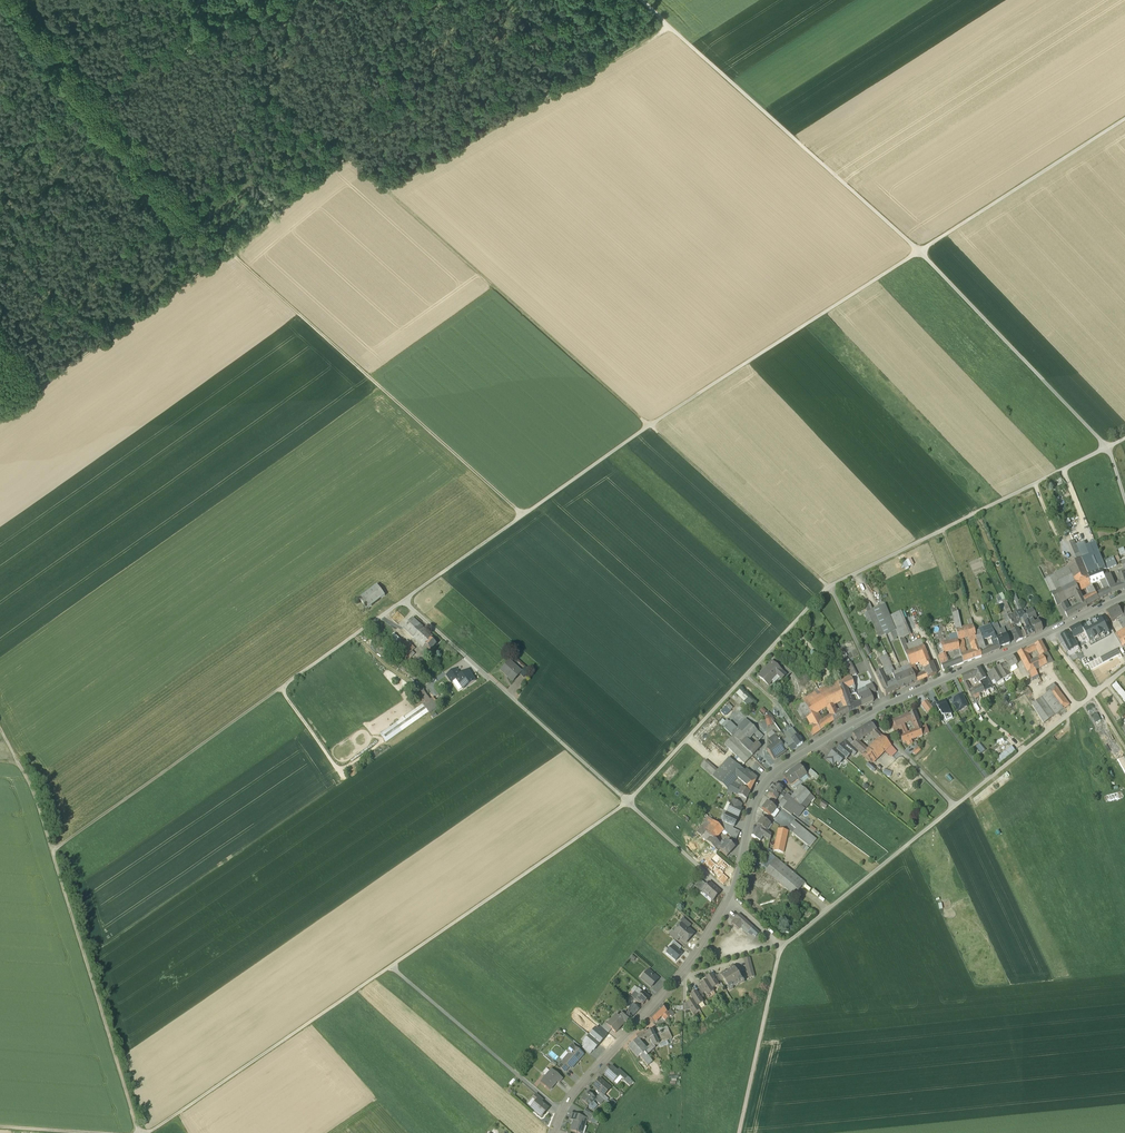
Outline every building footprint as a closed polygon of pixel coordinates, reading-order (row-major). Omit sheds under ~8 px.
[(1078,549),(1074,540),(1067,543),(1073,557),(1080,554),(1078,549)] [(1094,542),(1086,546),(1090,555),(1097,571),(1101,570),(1098,563),(1103,561),(1094,542)] [(1086,546),(1078,549),(1080,554),(1082,559),(1090,555),(1086,546)] [(1097,571),(1090,555),(1082,559),(1089,574),(1097,571)] [(1113,557),(1103,561),(1106,569),(1117,565),(1113,557)] [(903,563),(906,569),(915,564),(911,558),(903,563)] [(1075,562),(1073,563),(1067,566),(1068,567),(1068,568),(1075,582),(1077,586),(1080,584),(1081,587),(1086,585),(1090,583),(1092,582),(1088,575),(1089,574),(1082,559),(1075,562)] [(1103,561),(1098,563),(1101,570),(1101,569),(1102,571),(1106,569),(1106,570),(1106,569),(1103,561)] [(1068,568),(1055,575),(1061,589),(1075,582),(1068,568)] [(1089,574),(1088,575),(1092,582),(1090,583),(1091,585),(1100,582),(1100,581),(1105,579),(1104,578),(1104,577),(1102,571),(1101,569),(1101,570),(1097,571),(1089,574)] [(1120,585),(1119,585),(1116,586),(1118,591),(1124,589),(1124,574),(1124,571),(1123,569),(1118,571),(1119,575),(1121,581),(1122,584),(1120,585)] [(1108,575),(1104,577),(1104,578),(1105,579),(1110,589),(1115,586),(1110,574),(1108,575)] [(1061,589),(1055,575),(1045,580),(1051,594),(1061,589)] [(1104,590),(1096,594),(1099,600),(1112,594),(1110,589),(1105,579),(1100,581),(1100,582),(1104,590)] [(1061,589),(1051,594),(1057,605),(1061,603),(1065,601),(1076,596),(1080,593),(1079,591),(1077,587),(1077,586),(1075,582),(1061,589)] [(378,583),(359,599),(367,610),(386,594),(378,583)] [(1091,595),(1084,600),(1087,607),(1099,600),(1096,594),(1091,585),(1090,583),(1086,585),(1087,588),(1091,595)] [(1080,593),(1076,596),(1077,600),(1079,605),(1082,610),(1087,607),(1084,600),(1080,593)] [(1082,610),(1079,605),(1070,610),(1065,601),(1061,603),(1066,613),(1065,613),(1068,618),(1082,610)] [(869,603),(864,606),(867,612),(872,610),(869,603)] [(872,610),(867,612),(879,638),(891,632),(896,630),(890,616),(885,604),(872,610)] [(1120,610),(1118,606),(1106,612),(1112,622),(1118,618),(1123,615),(1120,610)] [(1019,612),(1016,613),(1020,622),(1021,624),(1024,623),(1027,629),(1023,631),(1026,638),(1035,634),(1035,633),(1029,621),(1026,616),(1025,616),(1024,614),(1022,610),(1019,612)] [(1033,610),(1024,614),(1025,616),(1026,616),(1029,621),(1032,619),(1036,617),(1033,610)] [(900,612),(890,616),(896,630),(897,633),(907,628),(900,612)] [(957,613),(952,614),(956,630),(961,629),(957,613)] [(1016,613),(1008,617),(1009,621),(1011,626),(1015,624),(1020,622),(1016,613)] [(422,628),(412,618),(403,628),(413,638),(422,628)] [(1101,618),(1082,628),(1086,637),(1089,642),(1108,632),(1101,618)] [(1038,621),(1034,623),(1032,619),(1029,621),(1035,633),(1042,630),(1038,621)] [(997,623),(991,626),(993,632),(998,630),(999,630),(997,623)] [(1022,639),(1017,628),(1015,624),(1011,626),(1013,630),(1011,631),(1016,642),(1022,639)] [(990,625),(978,629),(980,636),(982,640),(991,637),(994,646),(993,646),(995,651),(1000,649),(999,647),(996,639),(995,636),(993,632),(991,626),(990,625)] [(1082,628),(1080,625),(1070,630),(1074,638),(1080,635),(1084,633),(1082,628)] [(961,629),(956,630),(956,634),(958,640),(962,639),(969,637),(975,636),(973,626),(969,627),(961,629)] [(422,628),(413,638),(423,647),(425,645),(430,639),(431,639),(432,637),(422,628)] [(907,628),(897,633),(898,637),(900,640),(905,638),(910,636),(907,628)] [(1001,636),(996,639),(999,647),(1009,643),(1003,628),(999,630),(1001,636)] [(1074,638),(1070,630),(1061,635),(1065,643),(1069,651),(1078,646),(1074,638)] [(1122,630),(1116,634),(1118,638),(1124,635),(1124,634),(1122,630)] [(400,641),(390,631),(382,640),(393,649),(400,641)] [(431,639),(430,639),(425,645),(431,650),(436,644),(431,639)] [(962,639),(958,640),(960,650),(961,657),(963,663),(971,660),(970,655),(966,656),(962,639)] [(951,642),(940,644),(943,652),(954,650),(959,649),(957,640),(951,642)] [(415,648),(406,641),(404,644),(400,641),(393,649),(405,659),(409,655),(412,652),(415,648)] [(921,641),(908,645),(910,650),(904,652),(912,670),(915,678),(918,677),(913,664),(919,662),(921,667),(932,663),(930,659),(929,660),(921,641)] [(984,650),(981,641),(976,642),(981,657),(995,651),(993,646),(984,650)] [(976,642),(971,644),(974,653),(970,655),(971,660),(981,657),(976,642)] [(1046,653),(1040,642),(1034,645),(1036,649),(1040,656),(1046,653)] [(1061,645),(1066,652),(1069,651),(1065,643),(1061,645)] [(423,647),(421,649),(423,651),(420,655),(424,659),(424,658),(431,650),(425,645),(423,647)] [(1031,647),(1017,653),(1020,657),(1027,654),(1034,651),(1031,647)] [(1120,654),(1117,648),(1088,664),(1091,670),(1120,654)] [(1040,656),(1031,662),(1034,669),(1035,670),(1052,661),(1048,654),(1047,655),(1046,653),(1040,656)] [(947,664),(944,654),(938,655),(941,666),(943,671),(953,667),(951,662),(947,664)] [(1031,662),(1027,654),(1020,657),(1028,672),(1034,669),(1031,662)] [(420,655),(415,660),(420,664),(424,659),(420,655)] [(1012,656),(1004,661),(1006,663),(1009,669),(1017,664),(1012,656)] [(521,672),(509,661),(500,671),(505,676),(506,675),(513,681),(517,676),(518,676),(520,674),(521,672)] [(768,667),(763,673),(762,672),(758,676),(768,686),(772,682),(771,681),(777,675),(780,677),(779,679),(781,680),(786,675),(772,662),(768,666),(768,667)] [(932,663),(921,667),(923,666),(926,673),(928,677),(936,674),(932,663)] [(1003,665),(996,669),(1002,679),(1009,675),(1007,672),(1003,665)] [(888,667),(875,673),(878,679),(883,677),(884,677),(892,674),(891,670),(893,669),(892,666),(888,667)] [(856,675),(852,667),(847,669),(851,677),(856,675)] [(986,679),(979,667),(973,671),(976,677),(979,682),(986,679)] [(525,668),(521,672),(520,674),(524,677),(529,672),(525,668)] [(996,669),(990,673),(994,679),(996,683),(1002,679),(996,669)] [(456,679),(460,676),(456,670),(447,676),(451,682),(456,679)] [(909,671),(908,670),(905,672),(904,673),(903,674),(907,686),(913,683),(916,682),(912,670),(909,671)] [(456,679),(463,689),(475,681),(468,671),(460,676),(456,679)] [(1036,672),(1030,675),(1034,683),(1040,679),(1036,672)] [(918,677),(915,678),(916,682),(928,677),(926,673),(918,677)] [(969,673),(960,677),(963,682),(966,681),(971,678),(969,673)] [(903,674),(894,678),(895,680),(899,689),(902,688),(907,686),(903,674)] [(817,675),(812,678),(813,681),(815,684),(820,681),(817,675)] [(850,677),(838,682),(838,686),(841,692),(852,687),(854,686),(850,677)] [(895,680),(887,684),(884,677),(883,677),(878,679),(883,689),(883,690),(886,696),(899,689),(895,680)] [(824,688),(818,691),(821,696),(821,695),(838,686),(838,682),(838,681),(824,688)] [(988,686),(986,682),(983,684),(980,684),(981,686),(984,691),(989,689),(988,686)] [(1116,682),(1112,685),(1124,700),(1124,699),(1124,692),(1116,682)] [(872,684),(866,687),(868,692),(869,692),(870,695),(875,692),(872,684)] [(838,686),(821,695),(828,706),(828,707),(826,708),(827,708),(832,706),(840,702),(844,700),(843,698),(841,692),(838,686)] [(970,691),(968,692),(971,698),(975,696),(976,698),(980,696),(979,694),(984,691),(981,686),(970,691)] [(852,687),(841,692),(843,698),(849,696),(855,694),(852,687)] [(866,687),(855,691),(857,697),(868,692),(866,687)] [(1069,705),(1056,687),(1047,693),(1061,711),(1069,705)] [(749,707),(754,702),(741,689),(736,694),(749,707)] [(418,694),(424,704),(429,700),(423,691),(418,694)] [(818,691),(802,700),(811,716),(807,718),(811,725),(820,721),(816,713),(828,706),(821,695),(821,696),(818,691)] [(868,692),(857,697),(859,702),(860,702),(861,707),(873,702),(870,695),(869,692),(868,692)] [(1061,711),(1047,693),(1041,698),(1054,716),(1061,711)] [(439,694),(433,698),(436,702),(442,698),(439,694)] [(849,696),(843,698),(844,700),(849,713),(854,710),(852,705),(849,696)] [(961,696),(955,698),(955,700),(956,703),(960,710),(967,707),(961,696)] [(424,704),(423,705),(429,713),(439,706),(436,702),(433,698),(430,700),(429,700),(424,704)] [(1054,716),(1041,698),(1032,705),(1043,724),(1054,716)] [(802,700),(798,702),(793,705),(802,721),(807,718),(811,716),(802,700)] [(849,713),(844,700),(840,702),(843,710),(846,715),(849,713)] [(927,713),(933,709),(927,701),(921,705),(927,713)] [(935,702),(930,705),(933,709),(936,713),(939,712),(936,706),(936,705),(935,702)] [(936,705),(936,706),(939,712),(940,711),(942,715),(943,715),(946,721),(952,718),(944,702),(936,705)] [(836,714),(832,706),(827,708),(830,716),(833,722),(843,717),(840,712),(836,714)] [(726,717),(731,712),(726,708),(721,712),(726,717)] [(914,712),(908,715),(911,721),(915,730),(919,728),(921,727),(914,712)] [(905,716),(893,721),(896,727),(904,724),(907,722),(905,716)] [(820,721),(811,725),(807,728),(812,737),(830,724),(826,719),(821,723),(820,721)] [(737,730),(729,722),(724,728),(732,736),(736,740),(751,725),(746,720),(737,730)] [(869,724),(852,733),(857,741),(871,733),(875,730),(869,724)] [(904,724),(896,727),(899,736),(904,734),(904,735),(908,734),(904,724)] [(751,725),(736,740),(748,752),(752,748),(746,742),(748,741),(747,740),(753,734),(756,730),(751,725)] [(802,743),(797,736),(792,729),(783,735),(786,740),(784,741),(789,749),(791,751),(796,748),(802,743)] [(908,734),(904,735),(904,734),(899,736),(902,741),(902,742),(903,743),(922,736),(920,729),(908,734)] [(763,736),(756,730),(753,734),(760,739),(759,740),(760,740),(763,736)] [(875,730),(871,733),(878,740),(881,736),(875,730)] [(783,735),(781,732),(775,736),(786,751),(789,749),(784,741),(786,740),(783,735)] [(748,752),(736,740),(732,736),(724,744),(744,764),(752,756),(748,752)] [(786,751),(775,736),(769,740),(773,746),(767,750),(774,759),(786,751)] [(867,751),(862,756),(871,764),(876,760),(884,751),(890,745),(881,736),(867,751)] [(842,745),(851,753),(851,754),(854,756),(857,751),(850,745),(846,741),(842,745)] [(853,743),(850,745),(857,751),(862,756),(867,751),(857,741),(853,743)] [(752,748),(748,752),(752,756),(761,747),(757,743),(754,747),(752,748)] [(851,753),(842,745),(836,751),(844,758),(846,759),(851,754),(851,753)] [(896,751),(890,745),(884,751),(890,757),(896,751)] [(1012,747),(999,756),(1001,759),(1014,750),(1012,747)] [(836,751),(835,750),(829,756),(836,762),(839,764),(844,758),(836,751)] [(836,762),(829,756),(826,760),(833,766),(836,762)] [(745,785),(750,776),(745,772),(745,771),(744,769),(743,770),(735,764),(736,763),(735,761),(734,762),(729,758),(718,771),(712,777),(727,790),(733,783),(737,778),(745,785)] [(706,760),(700,766),(705,771),(711,765),(706,760)] [(886,769),(876,760),(871,764),(882,774),(886,769)] [(874,773),(876,771),(869,764),(867,766),(874,773)] [(718,771),(711,765),(705,771),(712,777),(718,771)] [(806,775),(799,766),(791,772),(798,781),(806,775)] [(817,775),(810,770),(807,773),(814,778),(817,775)] [(798,781),(791,772),(784,778),(791,787),(798,781)] [(750,776),(745,785),(747,786),(745,790),(750,792),(755,781),(750,776)] [(800,783),(798,781),(791,787),(792,788),(797,791),(800,787),(802,785),(800,783)] [(742,788),(733,783),(727,790),(729,790),(732,792),(735,794),(738,796),(742,788)] [(778,788),(774,786),(768,794),(776,800),(781,794),(782,791),(780,790),(781,788),(779,787),(778,788)] [(800,787),(797,791),(791,798),(800,806),(810,795),(800,787)] [(745,790),(742,788),(738,796),(741,797),(746,800),(750,792),(745,790)] [(793,795),(785,788),(782,791),(791,798),(793,795)] [(800,806),(791,798),(782,791),(781,794),(784,796),(782,798),(788,803),(797,810),(800,806)] [(810,795),(800,806),(805,809),(814,798),(810,795)] [(742,805),(733,801),(731,805),(740,809),(742,805)] [(772,805),(767,802),(762,809),(773,817),(778,810),(772,805)] [(797,810),(788,803),(785,806),(799,817),(805,809),(800,806),(797,810)] [(740,809),(731,805),(727,812),(738,818),(742,810),(740,809)] [(733,829),(738,818),(727,812),(722,823),(719,826),(729,835),(733,829)] [(770,824),(762,818),(757,825),(758,826),(765,830),(765,831),(770,824)] [(706,822),(696,832),(701,837),(705,832),(714,822),(710,819),(707,823),(706,822)] [(816,839),(794,821),(787,829),(810,847),(816,839)] [(723,830),(714,822),(705,832),(715,840),(722,832),(723,830)] [(758,826),(751,836),(758,840),(761,836),(765,830),(758,826)] [(729,835),(735,841),(739,832),(733,829),(729,835)] [(776,836),(773,851),(783,853),(788,831),(778,829),(776,836)] [(765,831),(765,830),(761,836),(770,840),(771,835),(765,831)] [(715,840),(705,832),(701,837),(715,849),(719,844),(715,840)] [(727,841),(722,847),(719,844),(715,849),(718,852),(719,850),(727,857),(735,848),(727,841)] [(715,854),(706,864),(720,876),(723,873),(722,872),(728,865),(715,854)] [(764,864),(768,868),(773,861),(769,858),(764,864)] [(805,883),(776,858),(773,861),(768,868),(765,872),(794,896),(805,883)] [(706,886),(700,880),(694,886),(701,892),(706,886)] [(720,892),(709,882),(706,886),(701,892),(712,902),(720,892)] [(774,884),(760,899),(769,906),(783,891),(774,884)] [(739,930),(740,928),(747,934),(749,932),(755,937),(759,933),(753,927),(738,914),(731,923),(739,930)] [(683,919),(680,923),(682,924),(674,933),(672,932),(669,935),(676,941),(679,938),(685,944),(694,934),(687,928),(690,925),(683,919)] [(725,941),(734,944),(736,938),(728,935),(725,941)] [(678,951),(681,948),(674,941),(671,945),(672,946),(678,951)] [(682,954),(678,951),(672,946),(666,953),(675,962),(682,954)] [(754,977),(749,958),(743,959),(749,978),(754,977)] [(734,968),(733,968),(732,967),(730,969),(730,970),(727,972),(736,986),(739,983),(739,982),(742,981),(734,968)] [(658,978),(649,970),(647,973),(656,980),(658,978)] [(647,973),(646,972),(641,979),(651,988),(657,981),(656,980),(647,973)] [(736,986),(727,972),(724,974),(723,973),(721,975),(721,976),(723,979),(729,989),(732,987),(732,988),(736,986)] [(706,981),(700,985),(705,993),(707,996),(714,992),(712,989),(718,985),(717,983),(713,977),(712,974),(705,979),(706,981)] [(723,979),(721,976),(720,974),(717,976),(716,975),(713,977),(717,983),(720,981),(723,979)] [(638,988),(631,996),(635,1000),(642,993),(638,988)] [(635,1000),(638,1003),(640,1002),(643,1005),(649,999),(643,992),(642,993),(635,1000)] [(692,1000),(686,1004),(690,1010),(693,1015),(699,1011),(697,1007),(703,1002),(701,999),(697,993),(696,992),(690,996),(692,1000)] [(634,1005),(626,1014),(631,1019),(639,1010),(634,1005)] [(667,1013),(662,1007),(649,1019),(654,1023),(661,1017),(665,1021),(670,1016),(667,1013)] [(626,1014),(624,1012),(619,1018),(624,1023),(626,1025),(631,1019),(626,1014)] [(619,1018),(616,1016),(607,1025),(607,1026),(611,1030),(615,1033),(624,1023),(619,1018)] [(611,1030),(607,1026),(607,1025),(605,1023),(601,1027),(608,1033),(611,1030)] [(608,1033),(601,1027),(597,1031),(605,1037),(608,1033)] [(589,1036),(599,1044),(605,1037),(597,1031),(595,1029),(589,1036)] [(643,1032),(636,1036),(637,1039),(640,1040),(642,1039),(644,1038),(648,1035),(647,1032),(646,1030),(643,1032)] [(655,1037),(652,1030),(647,1032),(648,1035),(652,1044),(653,1047),(654,1047),(672,1039),(668,1031),(655,1037)] [(599,1044),(589,1036),(584,1043),(585,1044),(593,1051),(599,1044)] [(637,1039),(634,1041),(644,1053),(646,1051),(645,1050),(637,1039)] [(644,1053),(634,1041),(628,1047),(638,1058),(640,1057),(645,1053),(644,1053)] [(593,1051),(585,1044),(582,1049),(589,1055),(593,1051)] [(652,1044),(645,1050),(646,1051),(644,1053),(645,1053),(646,1056),(655,1048),(654,1047),(653,1047),(652,1044)] [(583,1055),(573,1046),(567,1053),(569,1054),(563,1062),(569,1067),(571,1069),(583,1055)] [(646,1056),(645,1053),(640,1057),(647,1066),(652,1062),(646,1056)] [(674,1053),(660,1060),(662,1064),(666,1069),(673,1066),(671,1062),(677,1059),(674,1053)] [(563,1062),(559,1067),(565,1072),(569,1067),(563,1062)] [(618,1074),(611,1067),(605,1074),(613,1082),(619,1076),(619,1075),(618,1074)] [(552,1070),(541,1083),(549,1091),(557,1082),(558,1083),(562,1079),(552,1070)] [(631,1080),(621,1071),(618,1074),(619,1075),(619,1076),(628,1084),(631,1080)] [(610,1088),(600,1079),(593,1087),(600,1093),(603,1096),(604,1095),(610,1088)] [(595,1099),(588,1093),(581,1100),(589,1107),(595,1100),(596,1099),(595,1099)] [(608,1100),(604,1095),(603,1096),(600,1093),(598,1095),(604,1101),(606,1102),(608,1100)] [(543,1100),(536,1094),(533,1098),(537,1101),(538,1100),(541,1103),(543,1100)] [(604,1101),(598,1095),(595,1099),(596,1099),(595,1100),(600,1105),(604,1101)] [(541,1103),(538,1100),(537,1101),(531,1108),(541,1117),(548,1109),(541,1103)] [(593,1116),(584,1111),(582,1118),(587,1119),(586,1121),(591,1123),(593,1116)] [(572,1114),(570,1120),(574,1121),(570,1130),(578,1132),(582,1132),(586,1121),(587,1119),(582,1118),(572,1114)]
